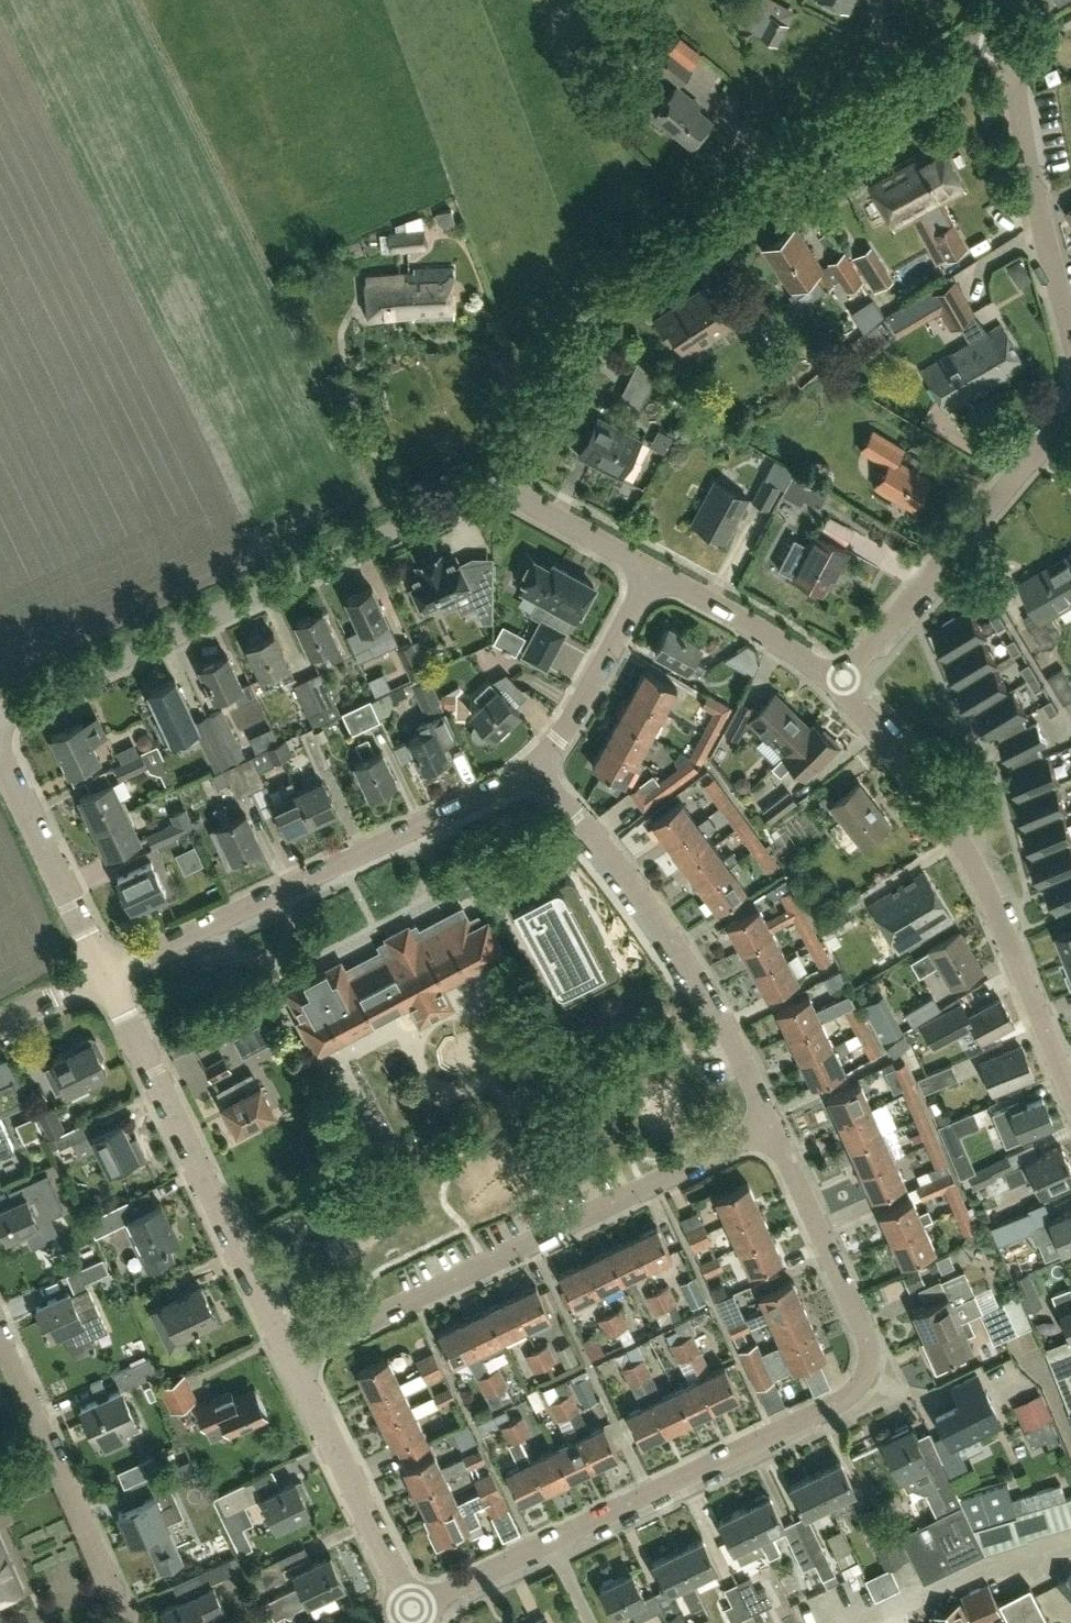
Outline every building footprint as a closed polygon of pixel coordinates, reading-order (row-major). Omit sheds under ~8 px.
[(854,0),(821,0),(847,14),(854,0)] [(765,37),(783,47),(797,23),(779,13),(765,37)] [(657,36),(650,31),(632,53),(638,59),(648,66),(652,61),(680,84),(692,69),(688,66),(668,48),(665,46),(667,43),(658,35),(657,36)] [(672,48),(693,66),(704,53),(683,35),(672,48)] [(690,141),(711,117),(691,100),(694,97),(677,83),(653,110),(690,141)] [(968,248),(944,202),(966,190),(939,141),(866,180),(893,230),(932,208),(943,227),(930,234),(945,260),(968,248)] [(405,231),(407,250),(426,248),(424,229),(405,231)] [(821,266),(796,229),(764,250),(791,291),(813,276),(823,289),(839,278),(846,290),(863,279),(845,250),(821,266)] [(407,250),(405,231),(380,233),(382,250),(390,249),(391,251),(407,250)] [(868,250),(855,258),(875,290),(888,281),(868,250)] [(406,297),(407,315),(413,315),(413,320),(454,318),(453,266),(414,269),(414,272),(409,272),(410,283),(411,296),(406,297)] [(369,319),(407,315),(406,297),(411,296),(410,283),(409,272),(365,275),(369,319)] [(885,313),(886,315),(897,331),(938,307),(951,329),(977,314),(955,277),(930,293),(927,287),(896,306),(885,313)] [(675,309),(657,321),(672,343),(676,340),(686,355),(729,326),(728,324),(715,304),(705,290),(686,302),(688,306),(677,313),(675,309)] [(750,311),(738,319),(752,341),(765,333),(750,311)] [(865,358),(889,338),(877,324),(853,344),(865,358)] [(947,413),(1026,366),(1001,325),(922,371),(947,413)] [(504,377),(520,370),(512,351),(496,357),(504,377)] [(627,381),(647,390),(654,376),(637,360),(627,381)] [(622,478),(642,440),(598,417),(578,455),(622,478)] [(913,509),(930,481),(897,461),(906,447),(873,427),(859,449),(886,466),(874,486),(913,509)] [(784,488),(793,470),(774,459),(765,477),(764,476),(751,500),(768,509),(780,487),(784,488)] [(725,540),(747,498),(715,481),(693,523),(725,540)] [(848,552),(814,534),(807,546),(795,539),(778,569),(792,577),(821,593),(833,570),(837,572),(848,552)] [(1058,562),(1070,585),(1070,555),(1058,562)] [(483,621),(492,621),(493,577),(464,577),(456,558),(443,564),(439,556),(419,565),(423,574),(410,580),(424,608),(439,601),(443,610),(458,603),(453,594),(467,588),(483,621)] [(591,590),(594,585),(553,563),(550,568),(527,556),(517,575),(528,581),(523,592),(553,608),(546,622),(542,620),(523,654),(546,667),(565,633),(558,629),(565,615),(574,620),(580,610),(591,590)] [(1070,606),(1070,585),(1058,562),(1021,583),(1036,609),(1024,616),(1044,649),(1065,637),(1053,617),(1070,606)] [(372,588),(346,600),(359,629),(347,635),(355,651),(370,644),(375,655),(398,644),(386,620),(372,588)] [(343,655),(336,643),(322,611),(295,623),(310,655),(326,648),(332,660),(343,655)] [(948,659),(982,638),(986,636),(971,611),(957,619),(955,617),(945,623),(947,625),(933,633),(948,659)] [(999,631),(1007,626),(1000,614),(991,619),(999,631)] [(699,677),(705,666),(691,659),(699,644),(668,627),(654,652),(699,677)] [(294,679),(287,665),(289,664),(274,633),(246,646),(261,677),(276,670),(283,684),(294,679)] [(959,686),(993,666),(997,664),(982,638),(948,659),(944,661),(959,686)] [(1014,656),(1022,651),(1015,639),(1006,644),(1014,656)] [(411,679),(415,677),(429,671),(415,643),(398,651),(411,679)] [(479,659),(497,674),(505,664),(488,649),(479,659)] [(241,684),(227,654),(200,667),(214,699),(233,690),(239,702),(257,694),(250,680),(241,684)] [(1028,681),(1036,676),(1029,664),(1021,669),(1028,681)] [(971,716),(975,713),(1009,693),(993,666),(959,686),(955,689),(971,716)] [(1063,667),(1048,676),(1065,702),(1070,712),(1070,679),(1063,667)] [(307,678),(327,719),(340,713),(321,671),(307,678)] [(631,695),(663,712),(676,688),(645,671),(631,695)] [(1036,676),(1028,681),(1035,693),(1043,688),(1036,676)] [(440,700),(439,697),(432,682),(431,680),(429,677),(427,678),(411,685),(423,709),(440,700)] [(313,726),(327,719),(307,678),(294,684),(313,726)] [(163,719),(188,707),(175,679),(150,691),(162,718),(163,719)] [(492,736),(518,711),(489,681),(474,696),(481,704),(471,714),(479,722),(474,726),(473,728),(472,731),(473,733),(473,735),(474,737),(476,738),(478,740),(481,740),(486,740),(491,734),(492,736)] [(444,698),(451,710),(468,700),(462,689),(444,698)] [(990,739),(997,735),(1022,720),(1028,716),(1013,691),(1009,693),(975,713),(990,739)] [(708,722),(705,728),(716,734),(731,706),(708,692),(702,706),(710,711),(705,721),(708,722)] [(752,722),(784,754),(810,728),(775,694),(758,710),(740,701),(724,729),(739,737),(740,734),(752,722)] [(649,736),(663,712),(631,695),(618,719),(649,736)] [(352,733),(356,731),(380,720),(370,699),(342,712),(352,733)] [(1050,718),(1058,713),(1051,701),(1042,705),(1050,718)] [(230,763),(207,715),(195,721),(188,707),(163,719),(162,718),(154,722),(164,742),(170,739),(170,740),(196,730),(215,770),(230,763)] [(207,715),(230,763),(245,756),(222,707),(207,715)] [(441,743),(457,736),(445,712),(419,724),(424,734),(408,741),(415,757),(413,759),(420,775),(440,766),(438,762),(448,757),(441,743)] [(68,774),(99,759),(91,743),(105,736),(96,716),(51,738),(68,774)] [(636,760),(649,736),(618,719),(605,743),(636,760)] [(1016,767),(1044,757),(1038,747),(1047,742),(1036,723),(1027,728),(1022,720),(997,735),(1001,742),(998,744),(1009,763),(1012,761),(1016,767)] [(810,728),(784,754),(771,767),(779,776),(791,765),(804,778),(822,759),(824,761),(838,746),(822,731),(821,732),(813,725),(810,728)] [(317,771),(330,765),(313,726),(300,731),(317,771)] [(701,763),(716,734),(705,728),(690,757),(701,763)] [(374,755),(367,739),(356,744),(364,761),(355,765),(369,795),(379,790),(383,794),(396,788),(395,783),(396,782),(382,752),(374,755)] [(286,740),(276,745),(282,758),(292,753),(286,740)] [(623,784),(636,760),(605,743),(592,767),(623,784)] [(282,758),(276,745),(265,749),(271,763),(273,761),(282,758)] [(157,746),(142,753),(148,765),(151,771),(159,774),(169,770),(157,746)] [(678,767),(665,776),(667,777),(674,787),(698,769),(690,758),(682,753),(680,752),(675,762),(678,767)] [(148,765),(142,753),(114,766),(119,779),(148,765)] [(1019,798),(1056,783),(1060,782),(1049,754),(1044,757),(1016,767),(1008,770),(1019,798)] [(236,763),(249,791),(265,784),(251,756),(236,763)] [(237,797),(249,791),(236,763),(211,775),(217,787),(229,781),(237,797)] [(667,777),(665,776),(658,781),(653,774),(629,792),(643,810),(674,787),(667,777)] [(719,808),(731,799),(714,777),(702,785),(719,808)] [(297,793),(299,792),(293,780),(278,786),(284,799),(272,805),(286,834),(292,832),(294,836),(309,828),(307,825),(310,823),(297,793)] [(336,811),(322,781),(299,792),(297,793),(310,823),(317,820),(319,824),(333,817),(331,813),(336,811)] [(93,827),(125,811),(111,783),(79,798),(93,827)] [(860,843),(887,822),(857,783),(830,804),(860,843)] [(1025,827),(1062,813),(1067,811),(1056,783),(1019,798),(1015,799),(1025,827)] [(772,784),(757,798),(764,806),(780,792),(772,784)] [(771,818),(796,799),(788,789),(763,808),(771,818)] [(201,795),(188,805),(196,816),(209,805),(201,795)] [(747,821),(731,799),(719,808),(722,812),(736,830),(747,821)] [(667,845),(696,824),(680,802),(651,823),(667,845)] [(245,854),(259,847),(244,815),(232,821),(224,805),(213,810),(220,826),(208,832),(226,870),(247,860),(245,854)] [(153,847),(195,827),(186,807),(170,814),(173,821),(147,834),(153,847)] [(125,811),(93,827),(107,855),(139,840),(125,811)] [(1069,842),(1070,841),(1070,835),(1062,813),(1025,827),(1021,829),(1032,856),(1069,842)] [(751,851),(763,842),(747,821),(736,830),(751,851)] [(809,821),(800,826),(814,846),(822,841),(809,821)] [(684,868),(713,846),(696,824),(667,845),(684,868)] [(184,845),(189,868),(207,864),(202,841),(184,845)] [(763,842),(751,851),(766,871),(778,863),(763,842)] [(1070,874),(1070,847),(1069,842),(1032,856),(1028,858),(1039,887),(1043,885),(1070,874)] [(558,866),(574,858),(563,845),(550,851),(558,866)] [(700,889),(729,868),(728,867),(737,861),(731,852),(722,859),(713,846),(684,868),(700,889)] [(743,869),(737,861),(728,867),(729,868),(700,889),(715,911),(745,890),(734,875),(743,869)] [(151,862),(117,878),(124,892),(119,894),(125,907),(130,905),(131,908),(165,891),(151,862)] [(459,900),(480,889),(470,869),(449,881),(459,900)] [(898,950),(951,919),(924,874),(872,906),(898,950)] [(1043,885),(1054,913),(1070,906),(1070,874),(1043,885)] [(593,985),(592,985),(588,977),(616,962),(575,883),(574,883),(574,882),(573,882),(573,881),(572,881),(571,880),(570,880),(569,880),(568,880),(567,880),(566,880),(565,880),(539,894),(533,898),(537,905),(517,915),(564,1004),(591,989),(592,989),(592,988),(593,988),(593,987),(593,986),(593,985)] [(785,880),(766,892),(766,894),(774,898),(779,896),(787,910),(793,921),(806,914),(792,889),(791,890),(785,880)] [(816,921),(825,938),(836,933),(854,921),(843,904),(816,921)] [(787,910),(766,921),(759,908),(727,926),(740,950),(772,932),(793,921),(787,910)] [(340,962),(285,991),(301,1020),(300,1021),(316,1051),(410,1002),(420,1021),(452,1004),(441,984),(503,951),(487,921),(477,927),(473,919),(469,921),(462,909),(412,935),(407,926),(386,938),(385,938),(386,940),(379,943),(380,944),(382,948),(354,963),(349,966),(344,969),(340,962)] [(806,944),(819,937),(806,914),(793,921),(806,944)] [(983,969),(959,930),(928,949),(930,951),(912,962),(920,975),(938,964),(952,988),(983,969)] [(1058,935),(1068,961),(1070,960),(1070,930),(1058,935)] [(753,974),(785,956),(772,932),(740,950),(753,974)] [(806,944),(819,966),(831,960),(819,937),(806,944)] [(785,956),(753,974),(766,998),(798,980),(785,956)] [(788,1037),(821,1022),(844,1011),(847,1010),(856,1005),(851,994),(816,1011),(809,997),(776,1012),(788,1037)] [(912,1026),(940,1008),(933,996),(904,1013),(905,1014),(912,1025),(912,1026)] [(1016,1025),(1002,999),(970,1016),(963,1003),(923,1024),(936,1049),(974,1028),(982,1043),(1016,1025)] [(857,1035),(869,1028),(856,1004),(856,1005),(847,1010),(844,1011),(853,1028),(857,1035)] [(896,1019),(877,1030),(883,1041),(902,1031),(896,1019)] [(800,1062),(833,1046),(821,1022),(788,1037),(800,1062)] [(869,1028),(857,1035),(861,1042),(861,1043),(867,1053),(869,1057),(871,1057),(882,1051),(869,1028)] [(63,1055),(52,1061),(68,1092),(107,1072),(100,1058),(104,1052),(96,1036),(90,1034),(64,1047),(63,1055)] [(893,1057),(910,1045),(903,1035),(886,1047),(893,1057)] [(833,1046),(800,1062),(811,1086),(844,1071),(837,1056),(851,1050),(846,1040),(833,1046)] [(993,1094),(1034,1078),(1023,1047),(982,1063),(993,1094)] [(224,1057),(204,1068),(211,1081),(231,1070),(224,1057)] [(905,1094),(917,1089),(906,1062),(885,1071),(894,1093),(902,1089),(905,1094)] [(951,1064),(917,1079),(924,1093),(957,1078),(951,1064)] [(252,1074),(218,1092),(225,1104),(223,1105),(228,1115),(225,1117),(232,1130),(236,1128),(237,1130),(257,1119),(259,1123),(272,1116),(270,1112),(272,1110),(252,1074)] [(22,1100),(14,1081),(0,1087),(0,1109),(22,1100)] [(839,1123),(872,1109),(861,1083),(828,1098),(839,1123)] [(915,1118),(927,1113),(917,1089),(905,1094),(915,1118)] [(1005,1140),(1021,1134),(1022,1135),(1053,1122),(1043,1098),(1021,1108),(1019,1102),(993,1113),(1005,1140)] [(53,1105),(37,1113),(48,1138),(54,1136),(65,1130),(53,1105)] [(883,1133),(872,1109),(839,1123),(850,1147),(883,1133)] [(37,1113),(17,1121),(25,1141),(45,1132),(37,1113)] [(926,1144),(938,1138),(927,1113),(915,1118),(926,1144)] [(971,1113),(939,1126),(944,1138),(976,1125),(971,1113)] [(13,1145),(0,1117),(0,1116),(0,1151),(13,1145)] [(65,1130),(54,1136),(59,1147),(59,1148),(73,1142),(80,1158),(98,1150),(108,1170),(121,1164),(124,1170),(140,1162),(146,1159),(143,1154),(144,1154),(136,1136),(130,1139),(122,1122),(92,1136),(85,1121),(65,1130)] [(861,1172),(894,1158),(883,1133),(850,1147),(861,1172)] [(922,1185),(952,1172),(938,1138),(926,1144),(935,1166),(917,1174),(921,1183),(922,1185)] [(968,1175),(972,1183),(974,1188),(995,1179),(994,1177),(1003,1173),(1010,1187),(1032,1177),(1039,1193),(1070,1178),(1070,1168),(1061,1146),(1040,1156),(1014,1168),(1008,1155),(968,1175)] [(894,1158),(861,1172),(872,1197),(905,1182),(894,1158)] [(954,1211),(966,1205),(952,1172),(922,1185),(921,1183),(916,1185),(916,1186),(908,1190),(911,1198),(920,1194),(922,1199),(945,1189),(954,1211)] [(0,1208),(0,1223),(0,1234),(2,1238),(6,1237),(6,1239),(26,1230),(33,1246),(58,1235),(50,1216),(63,1210),(47,1173),(20,1185),(25,1197),(14,1202),(0,1208)] [(727,1224),(760,1209),(749,1184),(716,1198),(727,1224)] [(891,1238),(924,1224),(923,1221),(931,1217),(927,1206),(918,1210),(913,1198),(880,1213),(891,1238)] [(127,1200),(87,1219),(93,1231),(95,1236),(124,1222),(147,1270),(154,1267),(173,1258),(166,1245),(167,1244),(166,1241),(177,1236),(161,1202),(156,1205),(135,1215),(127,1200)] [(966,1205),(954,1211),(964,1235),(977,1230),(966,1205)] [(988,1225),(991,1233),(996,1245),(1033,1230),(1038,1243),(1045,1260),(1063,1252),(1070,1249),(1070,1211),(1037,1226),(1030,1208),(988,1225)] [(738,1248),(771,1234),(760,1209),(727,1224),(738,1248)] [(690,1240),(707,1233),(697,1211),(680,1219),(690,1240)] [(924,1224),(891,1238),(902,1264),(935,1249),(924,1224)] [(633,1240),(647,1269),(672,1257),(658,1228),(633,1240)] [(707,1233),(690,1240),(694,1251),(711,1243),(707,1233)] [(771,1234),(738,1248),(749,1273),(782,1259),(771,1234)] [(623,1281),(647,1269),(633,1240),(609,1252),(623,1281)] [(599,1292),(623,1281),(609,1252),(585,1263),(599,1292)] [(706,1275),(723,1267),(717,1255),(700,1263),(706,1275)] [(955,1268),(949,1256),(936,1261),(942,1274),(955,1268)] [(103,1258),(66,1274),(73,1289),(73,1288),(84,1283),(109,1272),(103,1258)] [(574,1304),(599,1292),(585,1263),(560,1275),(574,1304)] [(981,1313),(983,1312),(965,1271),(942,1282),(948,1297),(914,1312),(926,1338),(969,1319),(981,1313)] [(1020,1295),(1028,1312),(1045,1304),(1030,1272),(1013,1280),(1020,1295)] [(692,1308),(705,1301),(694,1277),(680,1283),(692,1308)] [(744,1317),(728,1324),(733,1336),(744,1332),(770,1320),(803,1306),(792,1280),(784,1284),(759,1295),(765,1308),(744,1317)] [(671,1319),(672,1319),(673,1321),(682,1317),(675,1302),(676,1301),(668,1285),(657,1290),(671,1319)] [(202,1286),(161,1305),(176,1337),(184,1334),(204,1324),(208,1327),(223,1320),(216,1304),(211,1304),(202,1286)] [(512,1298),(526,1328),(551,1316),(536,1286),(512,1298)] [(1069,1287),(1052,1294),(1070,1338),(1044,1349),(1049,1360),(1070,1352),(1070,1342),(1070,1341),(1070,1293),(1069,1287)] [(69,1291),(36,1306),(50,1336),(61,1331),(65,1330),(70,1342),(88,1334),(87,1331),(104,1324),(96,1304),(88,1288),(87,1288),(76,1293),(71,1295),(69,1291)] [(657,1290),(646,1296),(655,1313),(661,1325),(671,1319),(657,1290)] [(1002,1341),(1034,1327),(1028,1312),(1020,1295),(983,1312),(981,1313),(986,1324),(994,1321),(1002,1341)] [(502,1340),(526,1328),(512,1298),(488,1310),(502,1340)] [(803,1306),(770,1320),(781,1346),(814,1331),(803,1306)] [(609,1314),(617,1331),(629,1325),(620,1308),(609,1314)] [(482,1359),(506,1348),(502,1340),(488,1310),(464,1321),(478,1351),(482,1359)] [(606,1336),(617,1331),(609,1314),(598,1319),(606,1336)] [(967,1336),(975,1332),(969,1319),(926,1338),(931,1351),(928,1353),(936,1372),(965,1359),(962,1353),(972,1349),(967,1336)] [(478,1351),(464,1321),(439,1334),(453,1363),(467,1357),(477,1378),(488,1373),(488,1372),(482,1359),(478,1351)] [(763,1354),(745,1362),(757,1387),(774,1380),(773,1379),(825,1356),(814,1331),(781,1346),(763,1354)] [(744,1332),(733,1336),(737,1345),(748,1340),(744,1332)] [(693,1334),(681,1340),(689,1356),(701,1350),(693,1334)] [(681,1340),(670,1345),(678,1361),(689,1356),(681,1340)] [(758,1342),(740,1350),(745,1362),(763,1354),(758,1342)] [(536,1349),(544,1366),(556,1361),(548,1344),(536,1349)] [(637,1344),(626,1349),(633,1363),(632,1363),(640,1380),(652,1375),(637,1344)] [(534,1371),(544,1366),(536,1349),(526,1355),(534,1371)] [(421,1371),(438,1363),(433,1351),(416,1360),(421,1371)] [(1049,1360),(1056,1378),(1070,1372),(1070,1352),(1049,1360)] [(704,1356),(692,1362),(700,1379),(715,1409),(739,1397),(725,1367),(712,1373),(704,1356)] [(150,1357),(114,1373),(121,1388),(122,1389),(158,1373),(150,1357)] [(369,1397),(399,1382),(387,1359),(357,1373),(369,1397)] [(438,1363),(421,1371),(427,1383),(444,1374),(438,1363)] [(632,1363),(621,1368),(629,1386),(631,1385),(640,1380),(632,1363)] [(488,1373),(496,1390),(507,1384),(498,1367),(488,1373)] [(493,1406),(501,1402),(488,1373),(477,1378),(485,1395),(487,1395),(493,1406)] [(185,1374),(160,1385),(172,1411),(197,1400),(185,1374)] [(942,1460),(944,1463),(961,1454),(956,1445),(993,1426),(990,1421),(998,1417),(976,1376),(951,1389),(959,1404),(935,1417),(945,1435),(934,1440),(929,1430),(928,1430),(942,1460)] [(689,1384),(676,1391),(690,1421),(715,1409),(700,1379),(689,1384)] [(761,1389),(770,1409),(788,1402),(780,1381),(761,1389)] [(410,1406),(410,1405),(399,1382),(369,1397),(380,1421),(410,1406)] [(403,1455),(428,1443),(423,1432),(415,1417),(455,1397),(449,1385),(410,1405),(410,1406),(380,1421),(393,1447),(398,1444),(403,1455)] [(553,1385),(543,1390),(558,1420),(568,1415),(560,1398),(553,1385)] [(97,1399),(80,1406),(95,1441),(96,1440),(100,1449),(104,1448),(104,1449),(129,1439),(124,1428),(136,1422),(122,1389),(121,1388),(109,1394),(97,1399)] [(536,1410),(544,1406),(536,1388),(528,1392),(536,1410)] [(229,1391),(196,1405),(205,1428),(210,1440),(229,1431),(235,1429),(264,1416),(263,1413),(266,1412),(261,1400),(258,1401),(253,1389),(235,1397),(232,1398),(229,1391)] [(663,1397),(651,1403),(666,1433),(690,1421),(676,1391),(663,1397)] [(1045,1391),(1017,1404),(1028,1429),(1056,1416),(1045,1391)] [(572,1393),(560,1398),(568,1415),(580,1409),(572,1393)] [(642,1407),(626,1415),(641,1445),(666,1433),(651,1403),(642,1407)] [(477,1422),(482,1433),(494,1427),(489,1416),(477,1422)] [(511,1421),(520,1438),(531,1432),(522,1416),(511,1421)] [(1059,1441),(1049,1420),(1039,1424),(1046,1440),(1049,1446),(1059,1441)] [(508,1443),(520,1438),(511,1421),(500,1426),(508,1443)] [(579,1438),(594,1468),(619,1456),(604,1426),(579,1438)] [(569,1480),(594,1468),(579,1438),(574,1427),(563,1432),(569,1443),(554,1449),(569,1480)] [(942,1460),(928,1430),(914,1437),(910,1428),(881,1442),(899,1480),(901,1479),(907,1489),(911,1487),(922,1491),(936,1518),(936,1519),(963,1506),(959,1498),(943,1464),(944,1463),(942,1460)] [(446,1479),(446,1480),(485,1462),(479,1450),(440,1469),(428,1443),(403,1455),(408,1467),(403,1469),(415,1493),(446,1479)] [(531,1461),(522,1443),(511,1449),(519,1466),(505,1473),(520,1503),(544,1491),(530,1461),(531,1461)] [(544,1491),(569,1480),(554,1449),(531,1461),(530,1461),(544,1491)] [(196,1458),(148,1479),(155,1496),(157,1500),(160,1507),(173,1501),(167,1487),(173,1484),(202,1472),(196,1458)] [(815,1474),(830,1504),(855,1491),(840,1462),(815,1474)] [(480,1493),(497,1484),(491,1472),(474,1480),(480,1493)] [(261,1481),(266,1492),(283,1485),(278,1474),(261,1481)] [(805,1516),(830,1504),(815,1474),(790,1487),(805,1516)] [(253,1479),(213,1499),(231,1535),(244,1528),(235,1511),(246,1506),(262,1498),(261,1497),(253,1479)] [(446,1480),(446,1479),(415,1493),(427,1518),(457,1503),(446,1480)] [(280,1488),(261,1497),(262,1498),(276,1527),(310,1510),(303,1497),(306,1495),(307,1493),(301,1482),(298,1481),(296,1482),(295,1481),(280,1488)] [(457,1503),(427,1518),(432,1529),(428,1531),(437,1549),(455,1541),(453,1536),(469,1528),(481,1522),(475,1509),(485,1504),(490,1516),(508,1507),(497,1484),(480,1493),(457,1503)] [(1058,1502),(1067,1499),(1060,1486),(1037,1493),(1037,1490),(1012,1498),(1008,1484),(959,1498),(963,1506),(974,1531),(992,1525),(1006,1521),(1018,1518),(1017,1514),(1031,1510),(1042,1507),(1045,1506),(1058,1502)] [(745,1509),(769,1559),(780,1553),(773,1539),(784,1534),(781,1528),(784,1527),(770,1497),(768,1497),(764,1495),(755,1499),(755,1504),(745,1509)] [(155,1496),(118,1512),(131,1542),(145,1535),(155,1558),(161,1555),(162,1557),(170,1553),(170,1551),(176,1549),(166,1526),(168,1525),(184,1518),(176,1500),(173,1501),(160,1507),(157,1500),(155,1496)] [(1067,1499),(1058,1502),(1066,1528),(1070,1526),(1070,1498),(1067,1499)] [(1058,1502),(1045,1506),(1053,1532),(1066,1528),(1058,1502)] [(902,1562),(891,1540),(875,1505),(859,1512),(886,1569),(891,1567),(902,1562)] [(922,1583),(982,1555),(985,1554),(974,1531),(963,1506),(936,1519),(936,1518),(898,1535),(899,1536),(891,1540),(902,1562),(910,1558),(922,1583)] [(1045,1506),(1042,1507),(1031,1510),(1039,1536),(1053,1532),(1045,1506)] [(768,1559),(769,1559),(745,1509),(719,1521),(733,1551),(734,1551),(740,1564),(765,1552),(768,1559)] [(1018,1518),(1027,1539),(1039,1536),(1031,1510),(1017,1514),(1018,1518)] [(190,1518),(172,1526),(184,1553),(203,1544),(190,1518)] [(1013,1545),(1027,1541),(1027,1539),(1018,1518),(1006,1521),(1013,1545)] [(804,1541),(821,1575),(826,1585),(838,1579),(810,1521),(797,1527),(804,1541)] [(1006,1521),(992,1525),(999,1550),(1013,1545),(1006,1521)] [(992,1525),(974,1531),(985,1554),(999,1550),(992,1525)] [(506,1535),(511,1546),(527,1539),(522,1528),(506,1535)] [(841,1566),(855,1559),(840,1530),(827,1537),(837,1558),(836,1558),(841,1566)] [(23,1589),(13,1568),(14,1568),(13,1566),(11,1567),(7,1558),(9,1557),(8,1555),(0,1538),(0,1599),(23,1589)] [(677,1551),(703,1604),(692,1581),(716,1570),(703,1540),(677,1551)] [(812,1580),(821,1575),(804,1541),(791,1548),(802,1570),(806,1568),(812,1580)] [(703,1604),(677,1551),(651,1563),(663,1589),(654,1594),(661,1610),(668,1622),(684,1622),(668,1592),(680,1587),(690,1610),(703,1604)] [(285,1554),(249,1571),(256,1589),(293,1572),(291,1568),(285,1554)] [(299,1584),(265,1600),(274,1618),(284,1613),(291,1616),(294,1608),(343,1585),(329,1554),(312,1563),(310,1559),(291,1568),(293,1572),(299,1584)] [(230,1558),(200,1572),(206,1585),(232,1574),(236,1572),(230,1558)] [(1058,1583),(1070,1598),(1070,1572),(1058,1583)] [(661,1610),(654,1594),(644,1599),(631,1573),(616,1581),(612,1578),(603,1582),(603,1587),(600,1589),(613,1615),(629,1608),(636,1622),(661,1610)] [(737,1582),(752,1614),(761,1609),(764,1615),(774,1609),(771,1604),(772,1604),(765,1588),(757,1592),(749,1577),(737,1582)] [(752,1614),(737,1582),(724,1589),(732,1604),(724,1608),(731,1622),(733,1622),(752,1614)] [(1003,1617),(990,1585),(962,1597),(973,1622),(990,1622),(1003,1617)] [(161,1609),(167,1622),(206,1622),(208,1622),(205,1617),(224,1609),(214,1586),(207,1589),(180,1601),(161,1609)] [(1029,1587),(1000,1603),(1011,1622),(1048,1622),(1029,1587)] [(960,1604),(931,1617),(933,1622),(968,1622),(960,1604)]
